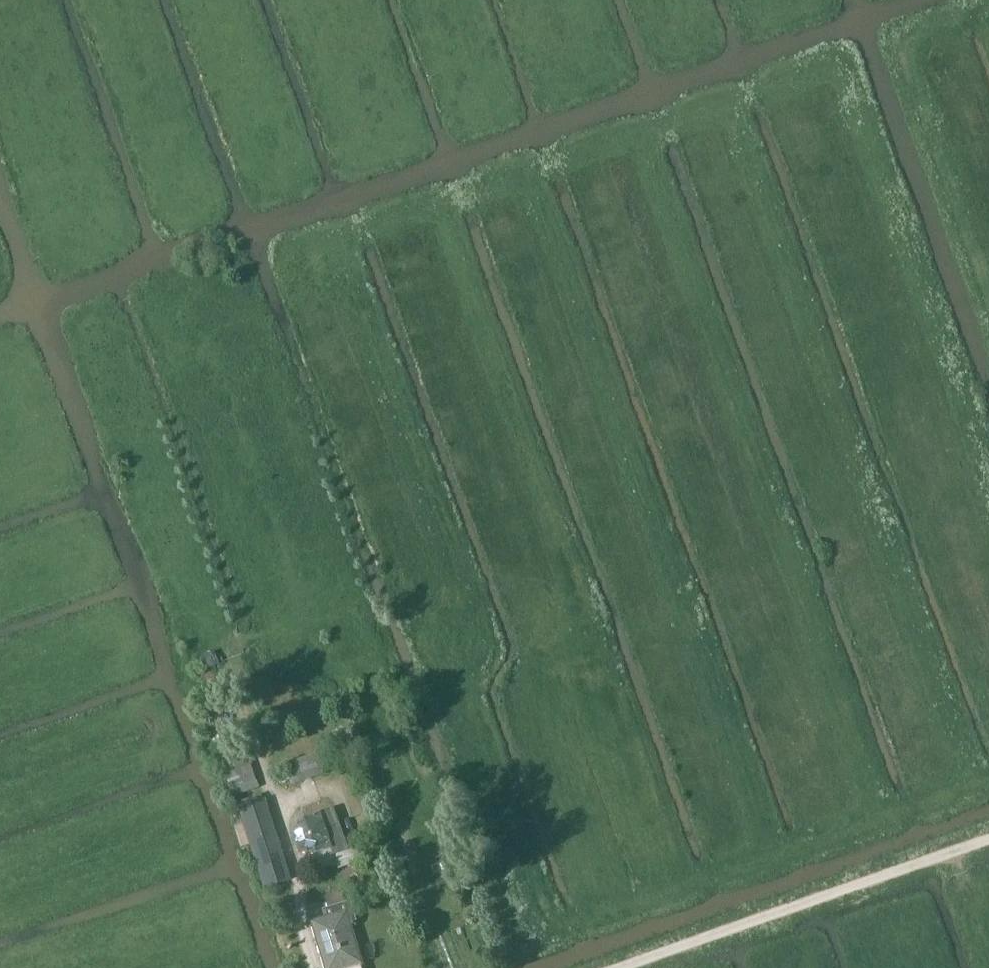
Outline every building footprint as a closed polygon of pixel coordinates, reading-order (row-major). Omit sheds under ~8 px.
[(243,746),(224,753),(234,780),(253,774),(243,746)] [(323,773),(316,753),(293,762),(300,781),(323,773)] [(292,833),(299,851),(317,854),(332,848),(334,854),(346,849),(331,809),(304,819),(292,833)] [(270,817),(246,825),(266,887),(290,880),(270,817)] [(327,919),(314,923),(328,967),(363,967),(349,922),(356,920),(350,902),(324,910),(327,919)]
